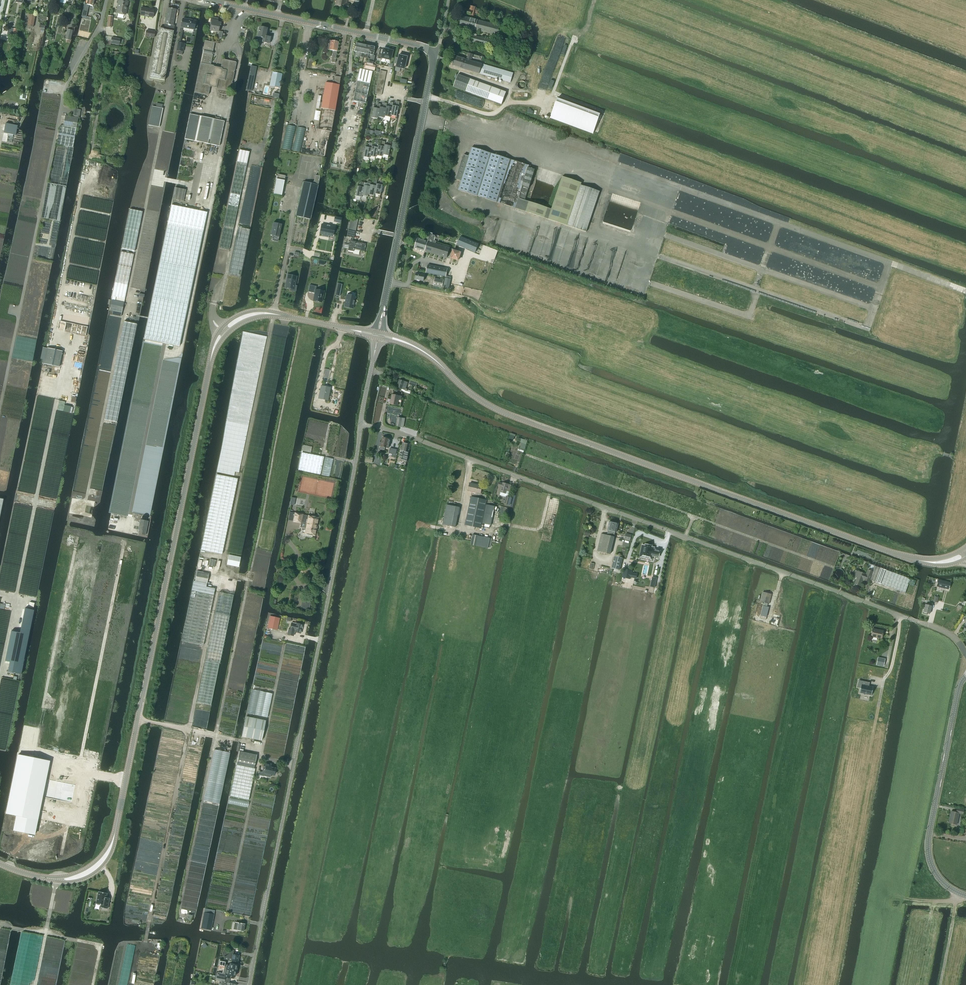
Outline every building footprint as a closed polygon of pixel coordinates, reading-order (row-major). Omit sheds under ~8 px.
[(83,17),(86,17),(89,5),(93,6),(94,0),(88,0),(87,5),(85,4),(84,4),(82,16),(83,17)] [(126,15),(128,1),(122,0),(119,0),(118,0),(117,1),(117,3),(117,4),(119,4),(117,13),(126,15)] [(335,6),(348,9),(349,4),(347,3),(347,0),(336,0),(335,6)] [(463,13),(468,14),(468,15),(473,16),(475,7),(470,6),(469,10),(464,9),(463,13)] [(153,17),(154,9),(142,7),(141,15),(153,17)] [(171,44),(173,31),(174,25),(173,25),(176,9),(172,8),(171,8),(168,8),(165,24),(166,24),(165,30),(159,28),(150,78),(165,80),(170,48),(169,48),(170,43),(171,44)] [(23,25),(26,26),(33,27),(35,15),(31,14),(26,13),(23,25)] [(474,29),(485,32),(497,35),(500,26),(462,16),(460,26),(469,28),(470,30),(472,30),(474,29)] [(210,25),(211,25),(210,30),(210,29),(214,30),(213,31),(218,32),(219,27),(220,27),(220,24),(217,23),(218,19),(216,19),(216,18),(212,17),(210,25)] [(183,18),(181,27),(183,27),(194,30),(196,21),(183,18)] [(259,31),(257,37),(263,38),(262,42),(269,43),(271,37),(265,36),(267,29),(260,27),(259,28),(258,31),(259,31)] [(14,33),(13,38),(16,39),(18,30),(9,28),(8,32),(14,33)] [(30,35),(28,47),(40,49),(42,37),(30,35)] [(470,41),(485,45),(494,48),(496,41),(472,35),(470,41)] [(200,63),(198,72),(199,73),(198,73),(196,82),(197,83),(196,83),(194,92),(195,93),(207,95),(209,94),(210,87),(216,88),(217,89),(219,90),(219,92),(218,92),(217,93),(227,95),(228,91),(229,92),(230,91),(232,83),(231,82),(232,81),(234,73),(233,72),(235,71),(236,63),(235,62),(223,59),(222,60),(221,68),(214,67),(214,65),(210,65),(210,63),(211,63),(213,55),(212,54),(213,51),(215,42),(205,40),(203,49),(204,50),(201,63),(200,63)] [(338,42),(336,42),(336,41),(335,41),(333,40),(332,41),(329,40),(327,50),(333,51),(331,62),(335,63),(338,42)] [(370,46),(367,58),(366,63),(364,69),(374,71),(375,65),(372,65),(374,56),(373,55),(374,47),(370,46)] [(383,52),(378,51),(376,58),(381,60),(382,58),(390,60),(392,51),(383,49),(383,52)] [(453,66),(485,75),(510,82),(513,72),(471,60),(473,54),(468,53),(467,59),(455,56),(453,66)] [(407,57),(398,55),(398,58),(395,58),(394,63),(396,64),(395,71),(399,72),(400,68),(404,69),(407,57)] [(366,103),(372,71),(360,69),(353,100),(366,103)] [(275,73),(272,85),(276,86),(276,85),(279,86),(282,74),(275,73)] [(453,86),(466,91),(502,105),(507,92),(471,79),(458,74),(453,86)] [(248,77),(246,90),(248,91),(251,91),(254,78),(248,77)] [(525,87),(526,87),(526,86),(526,85),(526,84),(525,84),(525,83),(525,82),(524,82),(523,81),(522,81),(521,81),(520,81),(519,82),(518,83),(518,84),(517,85),(517,86),(518,87),(518,88),(519,88),(519,89),(520,89),(521,90),(522,90),(523,89),(524,89),(525,88),(525,87)] [(317,129),(330,131),(331,132),(339,85),(325,82),(317,129)] [(600,114),(557,99),(550,117),(593,133),(600,114)] [(393,103),(390,117),(390,118),(390,116),(396,117),(399,102),(396,101),(395,106),(392,106),(393,103)] [(387,104),(384,118),(384,116),(390,117),(393,103),(390,102),(389,107),(386,107),(387,104)] [(380,104),(377,119),(378,119),(378,117),(384,118),(387,104),(384,103),(383,108),(380,107),(381,104),(380,104)] [(371,118),(377,119),(380,104),(378,104),(377,109),(373,108),(371,118)] [(152,106),(148,125),(159,127),(163,108),(152,106)] [(72,115),(79,117),(81,110),(73,108),(72,115)] [(190,114),(185,139),(219,146),(224,121),(190,114)] [(80,124),(78,124),(78,118),(66,116),(64,126),(77,128),(77,127),(79,128),(79,127),(80,127),(80,126),(80,125),(80,124)] [(6,123),(4,133),(8,134),(13,135),(15,136),(17,126),(6,123)] [(286,123),(282,144),(326,152),(329,132),(290,125),(290,123),(286,123)] [(76,128),(60,125),(57,145),(73,147),(76,128)] [(379,143),(376,156),(382,157),(382,155),(385,142),(382,141),(381,146),(378,146),(379,143)] [(385,142),(382,155),(388,156),(391,141),(388,141),(387,145),(384,145),(385,142)] [(372,144),(370,156),(376,158),(376,156),(379,143),(376,142),(375,147),(372,147),(372,144)] [(369,158),(370,156),(372,144),(369,143),(368,148),(365,147),(363,157),(369,158)] [(458,190),(485,199),(505,205),(586,232),(600,192),(581,185),(582,183),(562,177),(551,209),(525,200),(529,188),(535,170),(530,168),(531,166),(485,151),(472,147),(469,157),(464,155),(456,179),(461,181),(458,190)] [(249,152),(240,150),(237,162),(247,164),(249,152)] [(237,162),(219,248),(229,250),(247,164),(237,162)] [(296,216),(309,219),(310,219),(320,176),(315,175),(313,184),(303,182),(296,216)] [(273,194),(281,195),(284,181),(276,179),(273,194)] [(371,182),(367,197),(368,197),(368,195),(374,196),(377,181),(374,180),(373,185),(370,185),(371,182)] [(377,181),(374,196),(374,194),(380,195),(383,180),(380,180),(379,185),(376,184),(377,181)] [(364,183),(361,198),(361,199),(366,200),(367,196),(367,197),(371,182),(368,181),(367,183),(364,183)] [(355,196),(361,198),(364,183),(361,182),(360,187),(357,186),(355,196)] [(47,183),(41,218),(60,221),(66,186),(47,183)] [(175,188),(173,199),(181,201),(183,189),(175,188)] [(180,347),(207,212),(171,205),(144,339),(180,347)] [(134,252),(142,212),(130,209),(122,249),(134,252)] [(273,223),(270,235),(279,237),(282,225),(273,223)] [(321,234),(322,234),(329,235),(332,236),(334,227),(330,226),(329,226),(327,226),(327,225),(327,226),(323,225),(321,234)] [(238,227),(228,275),(240,277),(250,230),(238,227)] [(350,238),(349,245),(344,244),(343,248),(348,249),(348,250),(353,252),(353,253),(359,255),(359,251),(364,252),(366,244),(353,241),(355,231),(348,230),(347,237),(350,238)] [(432,234),(428,233),(425,241),(418,238),(415,248),(447,258),(450,248),(433,243),(435,236),(432,235),(432,234)] [(461,237),(457,245),(475,253),(478,244),(461,237)] [(461,253),(453,250),(451,258),(458,260),(461,253)] [(121,252),(112,296),(116,297),(116,300),(124,302),(125,299),(134,254),(121,252)] [(447,269),(428,265),(426,273),(446,277),(447,269)] [(415,280),(423,282),(425,275),(416,273),(415,280)] [(294,290),(297,277),(288,275),(285,288),(294,290)] [(433,285),(442,287),(444,280),(435,278),(433,285)] [(324,291),(316,290),(316,287),(309,285),(308,292),(315,294),(313,301),(315,301),(315,302),(319,303),(320,302),(321,303),(322,299),(323,299),(324,295),(323,295),(324,291)] [(355,297),(347,295),(344,307),(353,309),(355,297)] [(112,301),(110,311),(122,313),(123,303),(112,301)] [(62,351),(47,348),(44,363),(59,367),(62,351)] [(338,350),(336,362),(338,363),(338,364),(339,364),(338,368),(343,369),(346,351),(338,350)] [(397,387),(405,390),(407,382),(399,380),(397,387)] [(321,386),(318,399),(328,401),(331,388),(321,386)] [(398,406),(399,399),(401,399),(402,396),(392,394),(390,404),(398,406)] [(396,426),(403,427),(405,418),(398,417),(396,426)] [(383,437),(380,449),(380,450),(384,450),(385,450),(385,448),(388,448),(390,439),(383,437)] [(403,443),(399,457),(402,457),(401,460),(407,462),(407,457),(409,452),(407,452),(408,444),(403,443)] [(298,470),(320,474),(324,457),(302,452),(298,470)] [(217,475),(201,550),(222,554),(238,479),(217,475)] [(506,497),(504,504),(510,505),(512,498),(508,497),(511,485),(503,483),(499,482),(498,486),(499,487),(497,494),(506,497)] [(480,494),(482,486),(470,483),(468,491),(480,494)] [(481,528),(487,500),(471,497),(465,525),(481,528)] [(455,527),(460,507),(447,504),(443,524),(455,527)] [(486,505),(482,524),(491,526),(495,506),(486,505)] [(293,521),(293,522),(301,523),(300,527),(306,528),(305,533),(314,535),(318,517),(309,515),(308,516),(302,514),(295,513),(293,521)] [(140,520),(138,530),(139,530),(139,534),(145,535),(146,531),(148,521),(140,520)] [(611,536),(612,531),(614,523),(609,522),(607,530),(608,530),(607,535),(601,534),(597,551),(610,554),(614,537),(611,536)] [(473,535),(470,545),(488,548),(490,538),(473,535)] [(642,546),(639,557),(646,559),(647,556),(652,557),(652,556),(658,558),(660,551),(654,549),(652,548),(652,546),(645,544),(644,546),(642,546)] [(227,565),(238,567),(240,557),(229,555),(227,565)] [(620,570),(622,558),(615,556),(612,568),(620,570)] [(916,581),(868,563),(866,570),(867,570),(866,575),(855,570),(853,576),(857,578),(855,584),(860,586),(862,580),(868,583),(869,580),(905,593),(908,584),(914,586),(916,581)] [(194,581),(192,591),(214,595),(215,589),(206,587),(209,574),(197,571),(195,581),(194,581)] [(936,586),(949,590),(950,583),(938,580),(936,586)] [(214,595),(192,591),(181,641),(203,645),(214,595)] [(233,595),(219,592),(215,614),(229,616),(233,595)] [(763,592),(760,602),(769,604),(771,594),(763,592)] [(930,614),(932,604),(929,603),(929,605),(925,604),(923,612),(930,614)] [(11,631),(5,661),(10,662),(8,672),(20,674),(21,674),(34,610),(33,610),(25,608),(20,633),(11,631)] [(229,616),(215,614),(197,703),(211,706),(229,616)] [(268,628),(277,630),(280,618),(270,616),(268,628)] [(294,631),(294,632),(301,634),(303,625),(296,623),(296,624),(292,623),(290,630),(294,631)] [(882,638),(883,630),(873,628),(871,636),(882,638)] [(878,657),(876,665),(884,667),(885,659),(878,657)] [(859,680),(857,687),(861,688),(860,693),(871,695),(873,687),(869,686),(866,686),(867,682),(859,680)] [(252,690),(248,713),(267,717),(272,694),(252,690)] [(265,721),(246,717),(242,737),(261,741),(265,721)] [(239,751),(236,765),(254,769),(257,755),(243,752),(240,751),(239,751)] [(18,755),(6,814),(17,816),(14,830),(14,829),(23,831),(22,832),(26,832),(26,831),(34,833),(34,835),(42,797),(42,796),(49,761),(18,755)] [(265,769),(264,773),(267,774),(267,775),(267,776),(268,777),(270,777),(271,776),(271,775),(274,775),(276,769),(270,767),(270,765),(265,763),(263,769),(265,769)] [(254,769),(236,765),(230,797),(249,801),(255,769),(254,769)] [(963,814),(964,810),(957,809),(956,812),(951,811),(949,823),(957,825),(959,813),(963,814)] [(99,892),(98,892),(96,904),(101,905),(101,908),(107,909),(109,898),(106,898),(107,893),(99,892)] [(201,928),(211,930),(215,911),(205,909),(201,928)] [(235,922),(234,930),(244,931),(245,924),(235,922)] [(230,949),(229,957),(226,957),(226,960),(232,961),(238,963),(239,955),(233,954),(234,950),(230,949)] [(218,967),(223,968),(236,971),(237,965),(230,963),(230,966),(225,965),(226,960),(220,959),(218,967)] [(217,975),(229,978),(230,978),(230,976),(235,977),(236,971),(223,968),(222,973),(217,972),(217,975)] [(219,984),(234,984),(228,983),(228,981),(229,978),(217,975),(216,980),(220,980),(219,984)]
